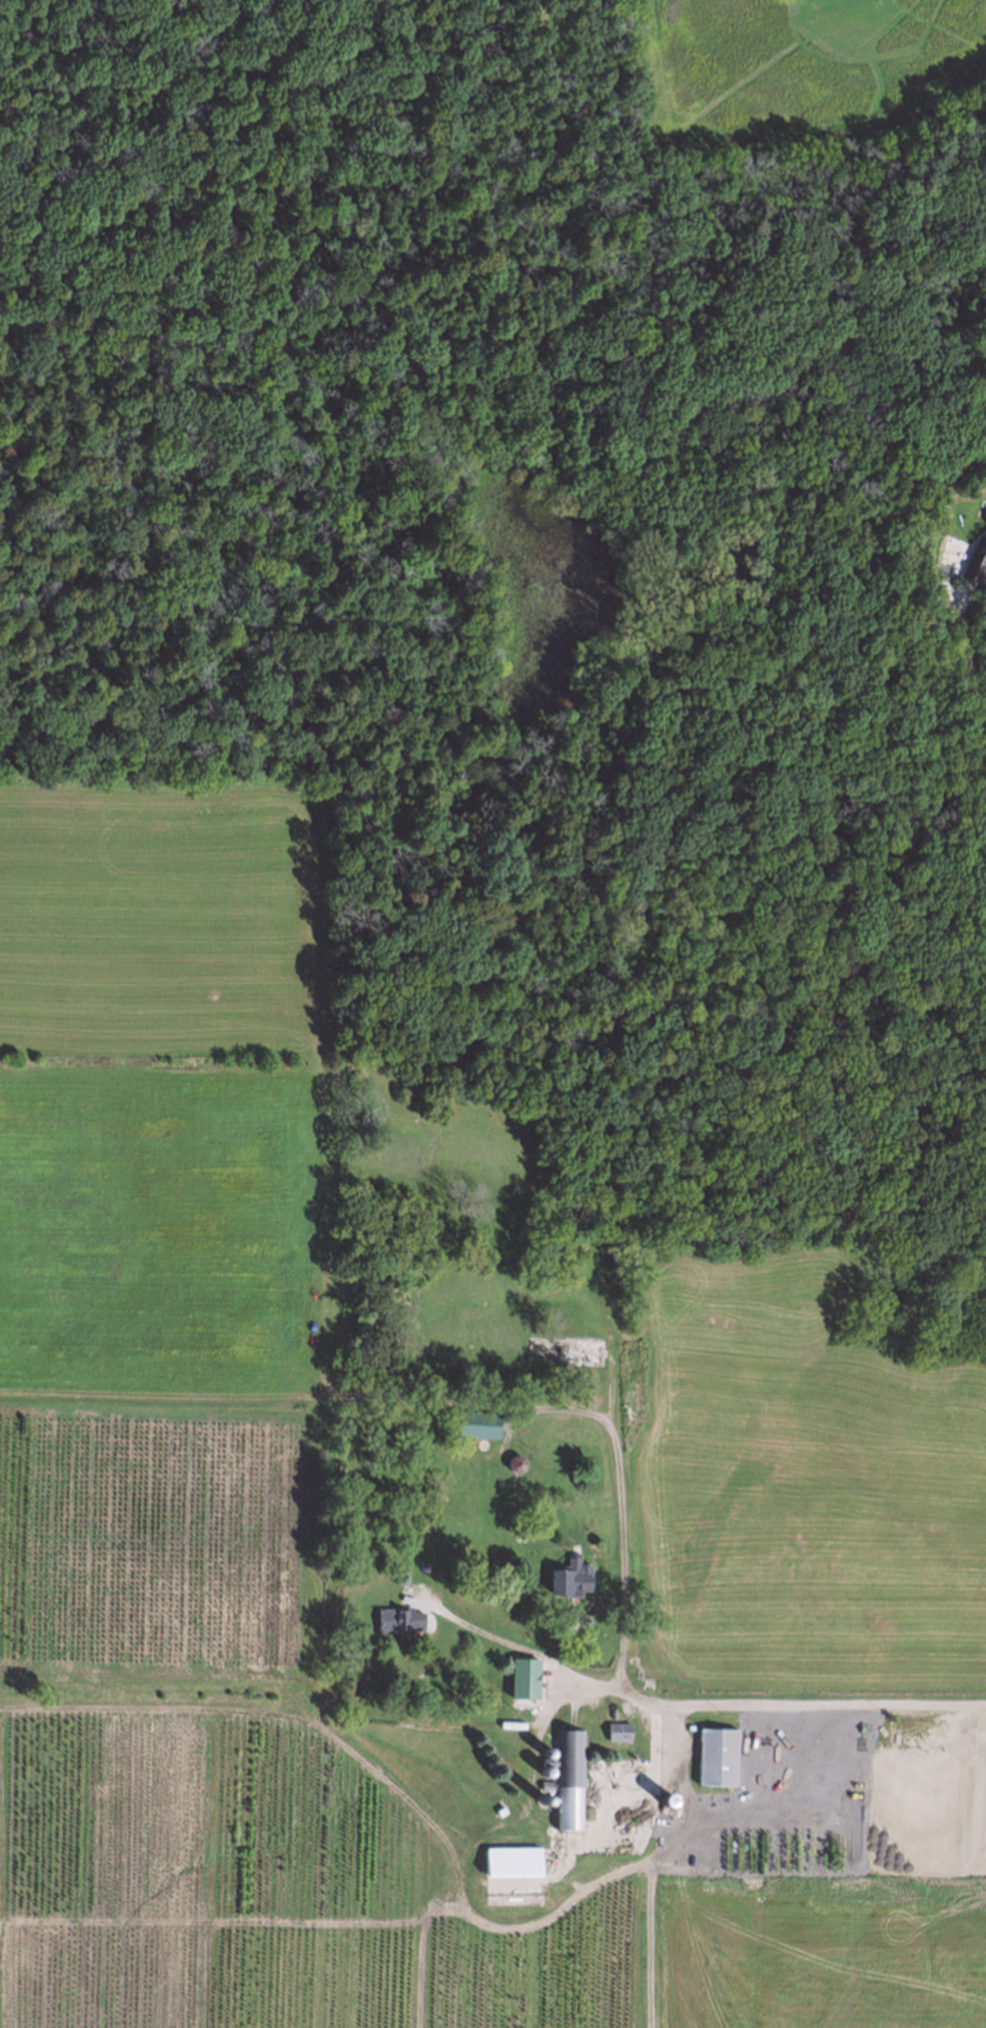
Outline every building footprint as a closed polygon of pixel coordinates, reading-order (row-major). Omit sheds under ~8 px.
[(984,551),(985,552),(985,557),(974,583),(959,576),(972,546),(976,547),(980,539),(985,533),(985,547),(984,551)] [(600,1362),(561,1362),(561,1357),(526,1357),(527,1337),(563,1338),(563,1334),(600,1335),(600,1362)] [(495,1433),(446,1432),(447,1409),(496,1410),(495,1433)] [(514,1456),(518,1457),(522,1461),(523,1466),(520,1472),(518,1474),(515,1475),(510,1474),(506,1471),(504,1465),(505,1460),(508,1458),(510,1456),(514,1456)] [(566,1597),(565,1591),(550,1592),(550,1569),(567,1569),(567,1551),(579,1550),(580,1574),(591,1574),(592,1585),(579,1585),(579,1597),(566,1597)] [(394,1628),(375,1627),(376,1606),(393,1606),(393,1609),(403,1610),(403,1606),(411,1606),(411,1609),(421,1609),(421,1625),(394,1624),(394,1628)] [(538,1659),(536,1696),(519,1695),(522,1657),(538,1659)] [(630,1722),(629,1739),(607,1739),(607,1721),(630,1722)] [(695,1726),(735,1727),(733,1783),(694,1782),(695,1726)] [(583,1728),(581,1827),(556,1827),(557,1792),(551,1791),(551,1787),(541,1786),(541,1780),(551,1780),(551,1775),(557,1775),(558,1728),(583,1728)] [(546,1743),(548,1744),(551,1746),(551,1749),(550,1752),(547,1754),(543,1754),(540,1751),(540,1748),(542,1744),(546,1743)] [(544,1762),(547,1763),(550,1765),(550,1768),(549,1772),(546,1774),(542,1774),(539,1771),(538,1768),(540,1764),(544,1762)] [(541,1789),(543,1790),(546,1793),(546,1796),(545,1798),(542,1800),(538,1800),(535,1797),(535,1794),(537,1790),(541,1789)] [(665,1790),(669,1791),(672,1794),(672,1798),(671,1803),(667,1805),(662,1805),(659,1802),(658,1798),(659,1794),(661,1792),(665,1790)] [(482,1844),(538,1845),(538,1872),(481,1871),(482,1844)]
